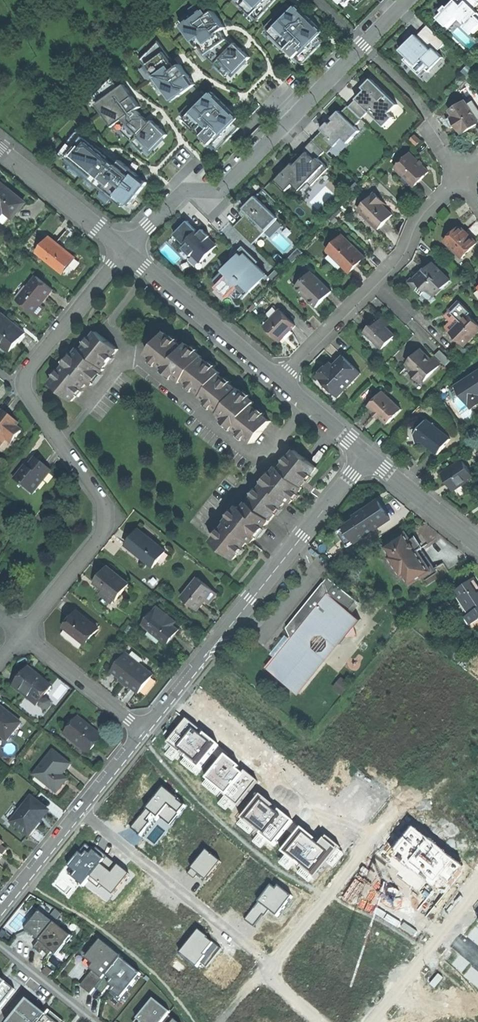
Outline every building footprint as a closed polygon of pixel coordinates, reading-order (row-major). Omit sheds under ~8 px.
[(258,21),(259,20),(258,19),(276,0),(236,0),(258,21)] [(357,9),(358,8),(358,7),(365,0),(348,0),(357,9)] [(457,3),(461,6),(467,1),(474,8),(477,4),(477,0),(455,0),(457,3)] [(184,25),(206,10),(199,1),(198,2),(199,2),(190,9),(191,11),(181,18),(181,17),(180,18),(184,25)] [(457,3),(454,5),(450,10),(448,7),(437,18),(444,24),(454,14),(474,33),(477,29),(477,12),(474,8),(467,1),(461,6),(457,3)] [(270,33),(293,10),(287,4),(286,5),(266,27),(265,26),(264,27),(270,33)] [(199,45),(221,31),(226,28),(220,18),(214,11),(209,14),(206,10),(184,25),(199,45)] [(303,20),(293,10),(270,33),(303,65),(303,64),(303,63),(324,42),(324,43),(325,41),(313,30),(315,28),(313,26),(312,25),(312,24),(311,24),(309,26),(305,22),(306,21),(304,19),(303,20)] [(427,26),(417,36),(434,52),(436,50),(437,51),(445,43),(427,26)] [(215,65),(233,45),(228,41),(221,31),(199,45),(208,58),(215,65)] [(419,67),(434,52),(417,36),(413,40),(409,44),(408,43),(401,50),(408,57),(419,67)] [(140,59),(145,66),(166,51),(159,41),(158,41),(158,42),(141,59),(141,58),(140,59)] [(235,43),(233,45),(215,65),(226,76),(227,74),(231,70),(235,73),(250,57),(240,47),(235,43)] [(443,57),(437,51),(436,50),(434,52),(419,67),(408,57),(406,59),(405,60),(421,75),(425,71),(425,70),(426,69),(429,72),(443,57)] [(166,51),(145,66),(154,79),(170,68),(172,71),(181,65),(179,62),(176,59),(173,61),(166,51)] [(170,68),(154,79),(171,102),(172,101),(178,96),(178,97),(189,89),(193,86),(195,84),(181,64),(181,65),(172,71),(170,68)] [(93,96),(98,102),(120,88),(112,77),(93,96)] [(357,99),(369,111),(380,122),(390,113),(398,105),(371,79),(363,87),(366,90),(359,96),(357,99)] [(112,122),(137,110),(141,107),(133,95),(125,84),(120,88),(98,102),(112,122)] [(201,93),(193,86),(189,89),(197,97),(201,93)] [(186,120),(209,97),(202,91),(201,92),(202,92),(201,93),(197,97),(181,113),(180,114),(186,120)] [(219,106),(209,97),(186,120),(218,151),(219,150),(218,150),(240,127),(229,117),(230,115),(228,113),(227,111),(225,112),(221,109),(221,108),(219,106)] [(369,111),(357,99),(349,107),(362,119),(369,111)] [(449,111),(458,124),(456,125),(461,133),(464,132),(464,133),(471,128),(477,124),(477,120),(468,105),(465,100),(449,111)] [(468,105),(477,120),(477,109),(473,101),(468,105)] [(348,106),(341,113),(355,126),(362,119),(349,107),(348,106)] [(132,141),(150,123),(137,110),(112,122),(132,141)] [(328,140),(335,147),(343,138),(348,143),(360,131),(355,126),(341,113),(339,111),(332,118),(335,121),(333,123),(331,125),(328,122),(321,129),(323,131),(330,137),(328,140)] [(396,119),(390,113),(380,122),(387,129),(396,119)] [(153,120),(150,123),(132,141),(143,153),(144,152),(144,151),(148,147),(152,151),(168,135),(160,127),(153,120)] [(58,153),(56,154),(120,207),(121,206),(121,205),(124,201),(128,205),(130,203),(130,204),(148,182),(146,181),(145,181),(139,176),(140,176),(135,172),(120,160),(118,162),(96,144),(77,129),(77,130),(65,146),(63,144),(57,150),(60,152),(58,154),(58,153)] [(330,137),(323,131),(314,140),(325,151),(328,154),(335,147),(328,140),(330,137)] [(411,139),(417,145),(421,141),(415,136),(411,139)] [(314,162),(318,158),(325,151),(314,140),(313,140),(303,151),(314,162)] [(300,190),(308,182),(325,165),(318,158),(314,162),(303,151),(298,156),(301,159),(298,162),(295,165),(292,162),(286,168),(290,171),(285,176),(284,175),(276,183),(285,192),(293,184),(300,190)] [(429,172),(410,153),(396,168),(415,186),(422,179),(429,172)] [(328,168),(325,165),(308,182),(312,186),(328,168)] [(13,218),(25,203),(0,183),(0,208),(13,218)] [(375,193),(359,210),(378,229),(387,221),(393,215),(379,201),(381,199),(375,193)] [(262,226),(274,214),(256,196),(250,202),(244,209),(248,213),(262,226)] [(253,244),(266,231),(262,226),(248,213),(245,216),(235,227),(253,244)] [(274,214),(262,226),(266,231),(279,218),(274,214)] [(175,234),(184,244),(197,231),(188,221),(175,234)] [(445,242),(462,258),(477,243),(469,235),(460,226),(445,242)] [(199,229),(197,231),(184,244),(184,245),(185,246),(183,248),(191,256),(193,254),(201,262),(217,246),(209,238),(202,231),(199,229)] [(204,230),(202,231),(209,238),(210,236),(204,230)] [(356,250),(342,236),(328,251),(350,272),(358,265),(365,257),(357,250),(356,250)] [(49,237),(37,252),(64,274),(76,259),(63,248),(49,237)] [(230,294),(239,303),(266,275),(256,265),(259,262),(243,246),(239,250),(237,253),(239,256),(215,280),(220,285),(230,294)] [(289,259),(293,264),(303,254),(298,250),(289,259)] [(410,284),(422,295),(428,289),(434,295),(442,287),(443,288),(451,280),(433,263),(426,269),(425,268),(418,275),(410,284)] [(331,291),(311,272),(296,288),(304,295),(305,293),(310,298),(309,300),(316,307),(324,298),(331,291)] [(18,300),(33,312),(41,303),(44,300),(46,297),(47,298),(53,290),(37,276),(18,300)] [(227,297),(230,294),(220,285),(217,287),(227,297)] [(469,315),(471,313),(459,301),(449,310),(461,322),(469,315)] [(46,307),(41,303),(33,312),(39,317),(46,307)] [(296,326),(280,311),(266,325),(282,340),(288,333),(296,326)] [(10,352),(18,343),(25,334),(2,315),(0,317),(0,344),(10,352)] [(464,346),(477,332),(477,324),(469,315),(461,322),(455,328),(451,333),(464,346)] [(365,332),(382,349),(396,335),(387,327),(390,323),(384,317),(378,322),(373,327),(371,325),(365,332)] [(51,383),(72,401),(88,382),(91,385),(104,369),(103,368),(118,349),(97,332),(81,351),(79,349),(66,365),(51,383)] [(254,443),(271,421),(252,406),(256,402),(239,389),(238,390),(234,386),(219,375),(221,373),(208,363),(202,358),(203,357),(187,344),(183,347),(165,333),(147,354),(182,382),(184,380),(203,395),(202,397),(221,412),(219,415),(254,443)] [(421,349),(407,364),(413,370),(411,373),(421,382),(423,380),(424,381),(441,364),(434,357),(431,359),(425,353),(421,349)] [(435,355),(446,366),(451,360),(441,350),(435,355)] [(317,376),(338,397),(361,374),(343,356),(334,366),(330,363),(324,369),(317,376)] [(472,408),(477,404),(477,372),(457,386),(469,404),(472,408)] [(377,414),(387,423),(400,409),(383,392),(369,406),(377,414)] [(8,437),(13,442),(23,430),(18,425),(19,424),(12,419),(3,411),(0,415),(0,446),(8,437)] [(430,447),(438,454),(450,439),(435,427),(434,423),(431,423),(426,420),(419,429),(414,429),(415,442),(423,442),(430,447)] [(213,542),(235,559),(244,548),(250,541),(252,543),(286,500),(290,504),(303,487),(302,487),(307,480),(317,468),(295,450),(280,469),(277,467),(244,509),(240,506),(227,522),(228,523),(213,542)] [(15,480),(33,494),(52,471),(44,465),(35,458),(28,468),(26,466),(15,480)] [(448,482),(454,490),(474,477),(463,460),(443,474),(448,482)] [(367,534),(390,519),(384,510),(378,501),(355,516),(356,518),(367,534)] [(349,547),(367,534),(356,518),(344,526),(345,528),(339,532),(349,547)] [(129,543),(157,566),(170,550),(142,528),(135,536),(129,543)] [(408,586),(431,571),(418,551),(422,547),(419,542),(416,537),(411,540),(406,533),(383,548),(389,557),(387,558),(400,578),(402,577),(408,586)] [(132,583),(111,565),(104,573),(98,581),(108,589),(107,591),(118,600),(132,583)] [(359,602),(328,577),(287,628),(292,639),(276,658),(275,657),(267,668),(279,673),(300,690),(324,661),(306,647),(310,643),(308,638),(313,632),(318,633),(322,628),(341,643),(341,644),(341,643),(347,636),(349,636),(349,637),(355,636),(357,634),(355,628),(355,627),(360,620),(361,620),(361,619),(350,611),(357,602),(359,602)] [(212,590),(198,578),(182,597),(198,610),(200,607),(203,604),(202,603),(205,599),(212,590)] [(477,619),(477,583),(474,578),(457,589),(469,607),(471,606),(474,610),(466,616),(471,623),(477,619)] [(218,594),(212,590),(205,599),(210,604),(218,594)] [(174,620),(157,607),(142,625),(167,645),(173,637),(179,630),(171,623),(174,620)] [(67,625),(88,642),(101,626),(80,609),(73,618),(67,625)] [(119,677),(125,682),(139,663),(127,653),(112,671),(119,677)] [(153,673),(139,663),(125,682),(132,688),(138,692),(153,673)] [(14,687),(37,705),(51,687),(39,677),(29,669),(14,687)] [(351,685),(343,678),(335,688),(343,694),(351,685)] [(7,741),(21,724),(0,707),(0,735),(7,741)] [(65,735),(89,754),(102,737),(90,727),(78,718),(65,735)] [(203,733),(186,719),(166,744),(199,771),(219,746),(206,735),(206,740),(198,734),(203,733)] [(53,751),(34,775),(51,789),(52,788),(57,793),(62,786),(67,780),(62,775),(70,765),(53,751)] [(242,768),(225,755),(205,780),(238,807),(258,782),(245,771),(245,776),(237,770),(242,768)] [(187,805),(164,787),(131,829),(138,834),(154,814),(170,827),(187,805)] [(277,808),(261,795),(240,820),(273,847),(293,822),(280,811),(280,816),(272,810),(277,808)] [(49,809),(33,797),(20,814),(19,814),(12,823),(29,836),(36,828),(35,827),(41,820),(49,809)] [(318,843),(302,829),(282,854),(314,881),(340,849),(326,838),(318,848),(314,844),(318,843)] [(464,868),(414,831),(397,854),(437,884),(441,879),(450,886),(464,868)] [(88,879),(108,856),(96,846),(93,849),(85,843),(69,862),(71,865),(69,867),(76,874),(74,877),(83,885),(88,879)] [(221,863),(207,852),(189,874),(195,879),(199,874),(206,880),(221,863)] [(129,874),(108,856),(88,879),(98,887),(100,884),(113,894),(129,874)] [(277,916),(292,896),(279,886),(276,890),(271,887),(246,921),(253,926),(262,914),(265,916),(269,911),(277,916)] [(54,923),(40,912),(32,922),(31,921),(24,929),(25,929),(25,930),(33,937),(33,936),(40,941),(54,923)] [(55,923),(54,923),(40,941),(34,948),(41,954),(44,952),(45,949),(51,954),(53,952),(57,955),(65,945),(66,946),(74,937),(64,928),(63,929),(55,923)] [(220,948),(198,930),(179,954),(197,969),(202,963),(206,966),(220,948)] [(90,969),(93,972),(82,985),(92,993),(96,989),(121,958),(121,957),(100,939),(94,946),(95,947),(88,957),(96,963),(90,969)] [(141,974),(121,958),(96,989),(103,994),(112,983),(116,986),(110,993),(120,1001),(141,974)] [(53,971),(47,967),(42,972),(48,977),(53,971)] [(0,977),(0,1010),(16,990),(0,977)] [(28,1000),(10,1021),(55,1021),(28,1000)] [(152,1001),(137,1019),(140,1021),(163,1021),(169,1015),(171,1013),(161,1005),(159,1007),(152,1001)]
